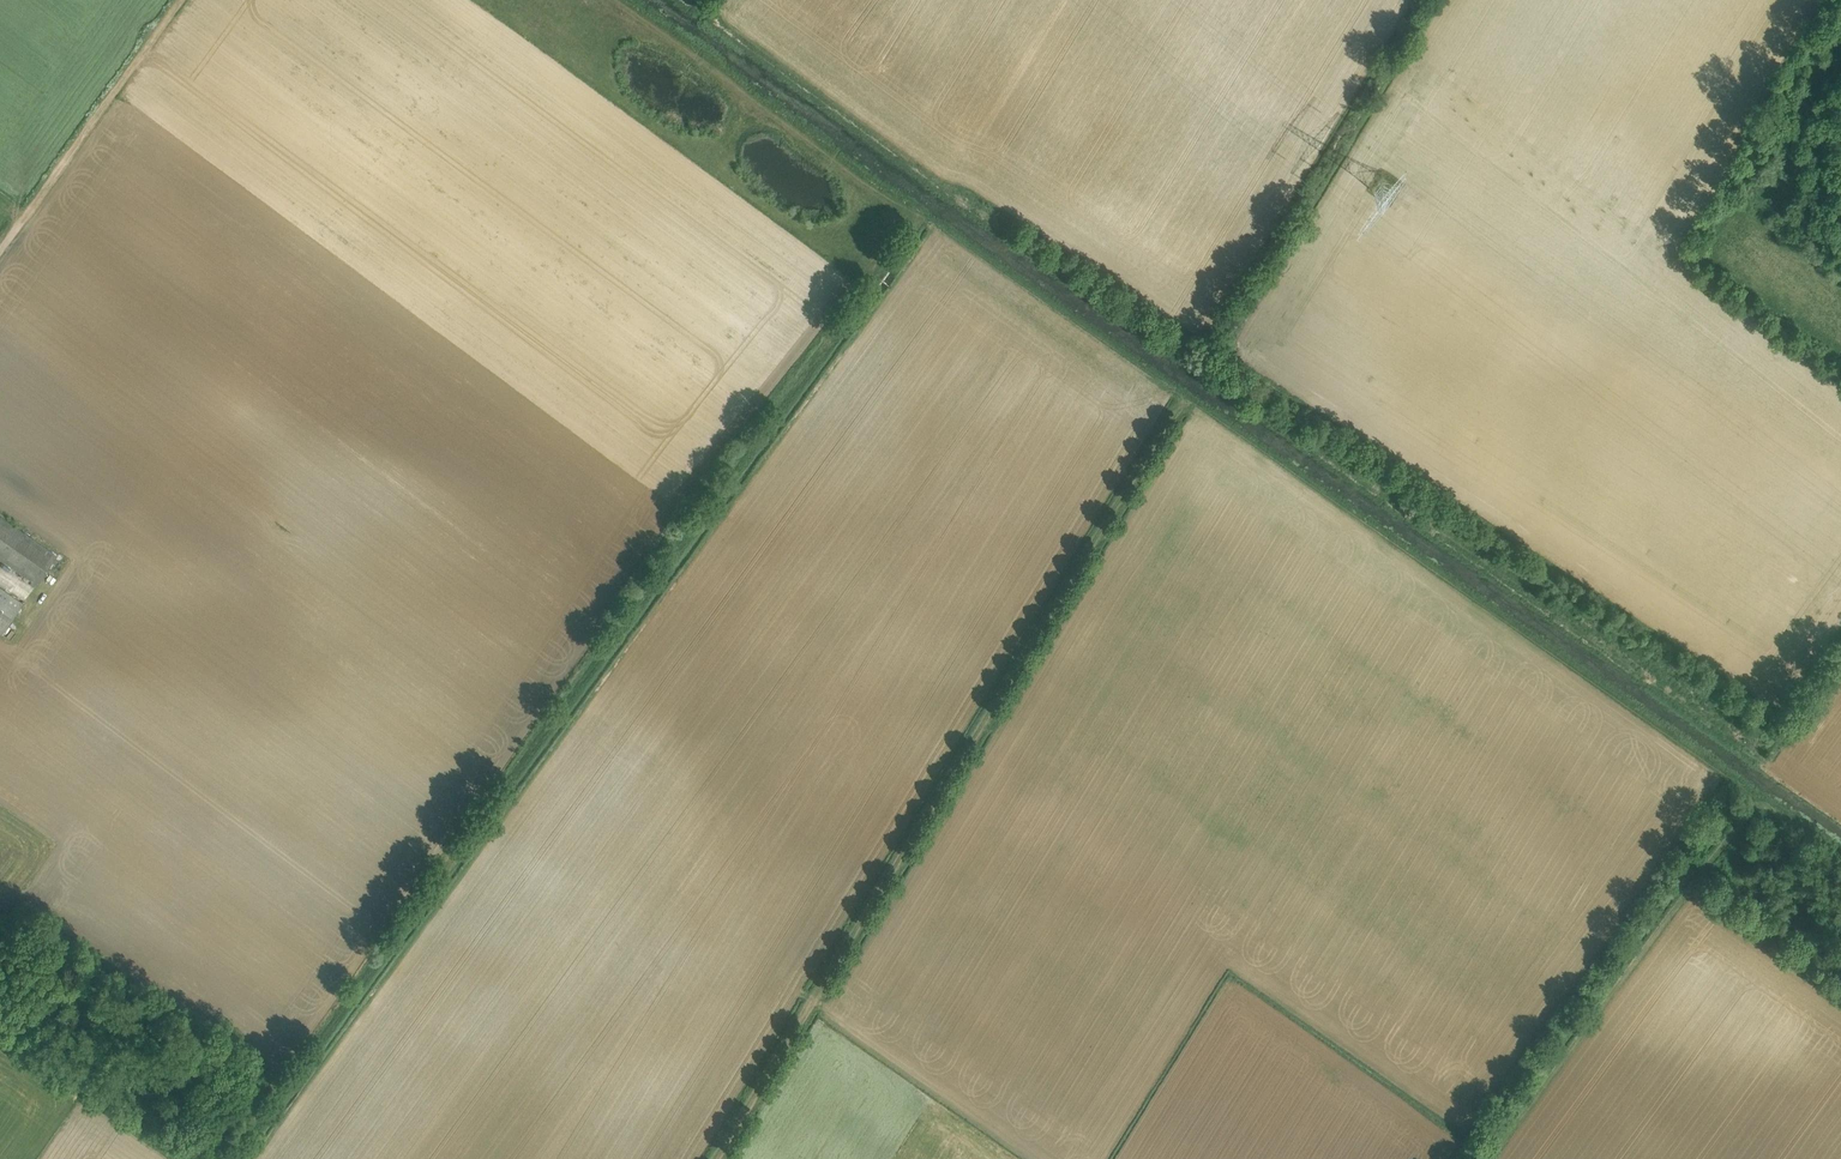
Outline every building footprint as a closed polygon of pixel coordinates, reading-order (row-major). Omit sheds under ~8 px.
[(33,581),(37,584),(57,556),(52,553),(0,516),(0,558),(33,581)] [(2,634),(23,603),(0,587),(0,633),(2,634)]
